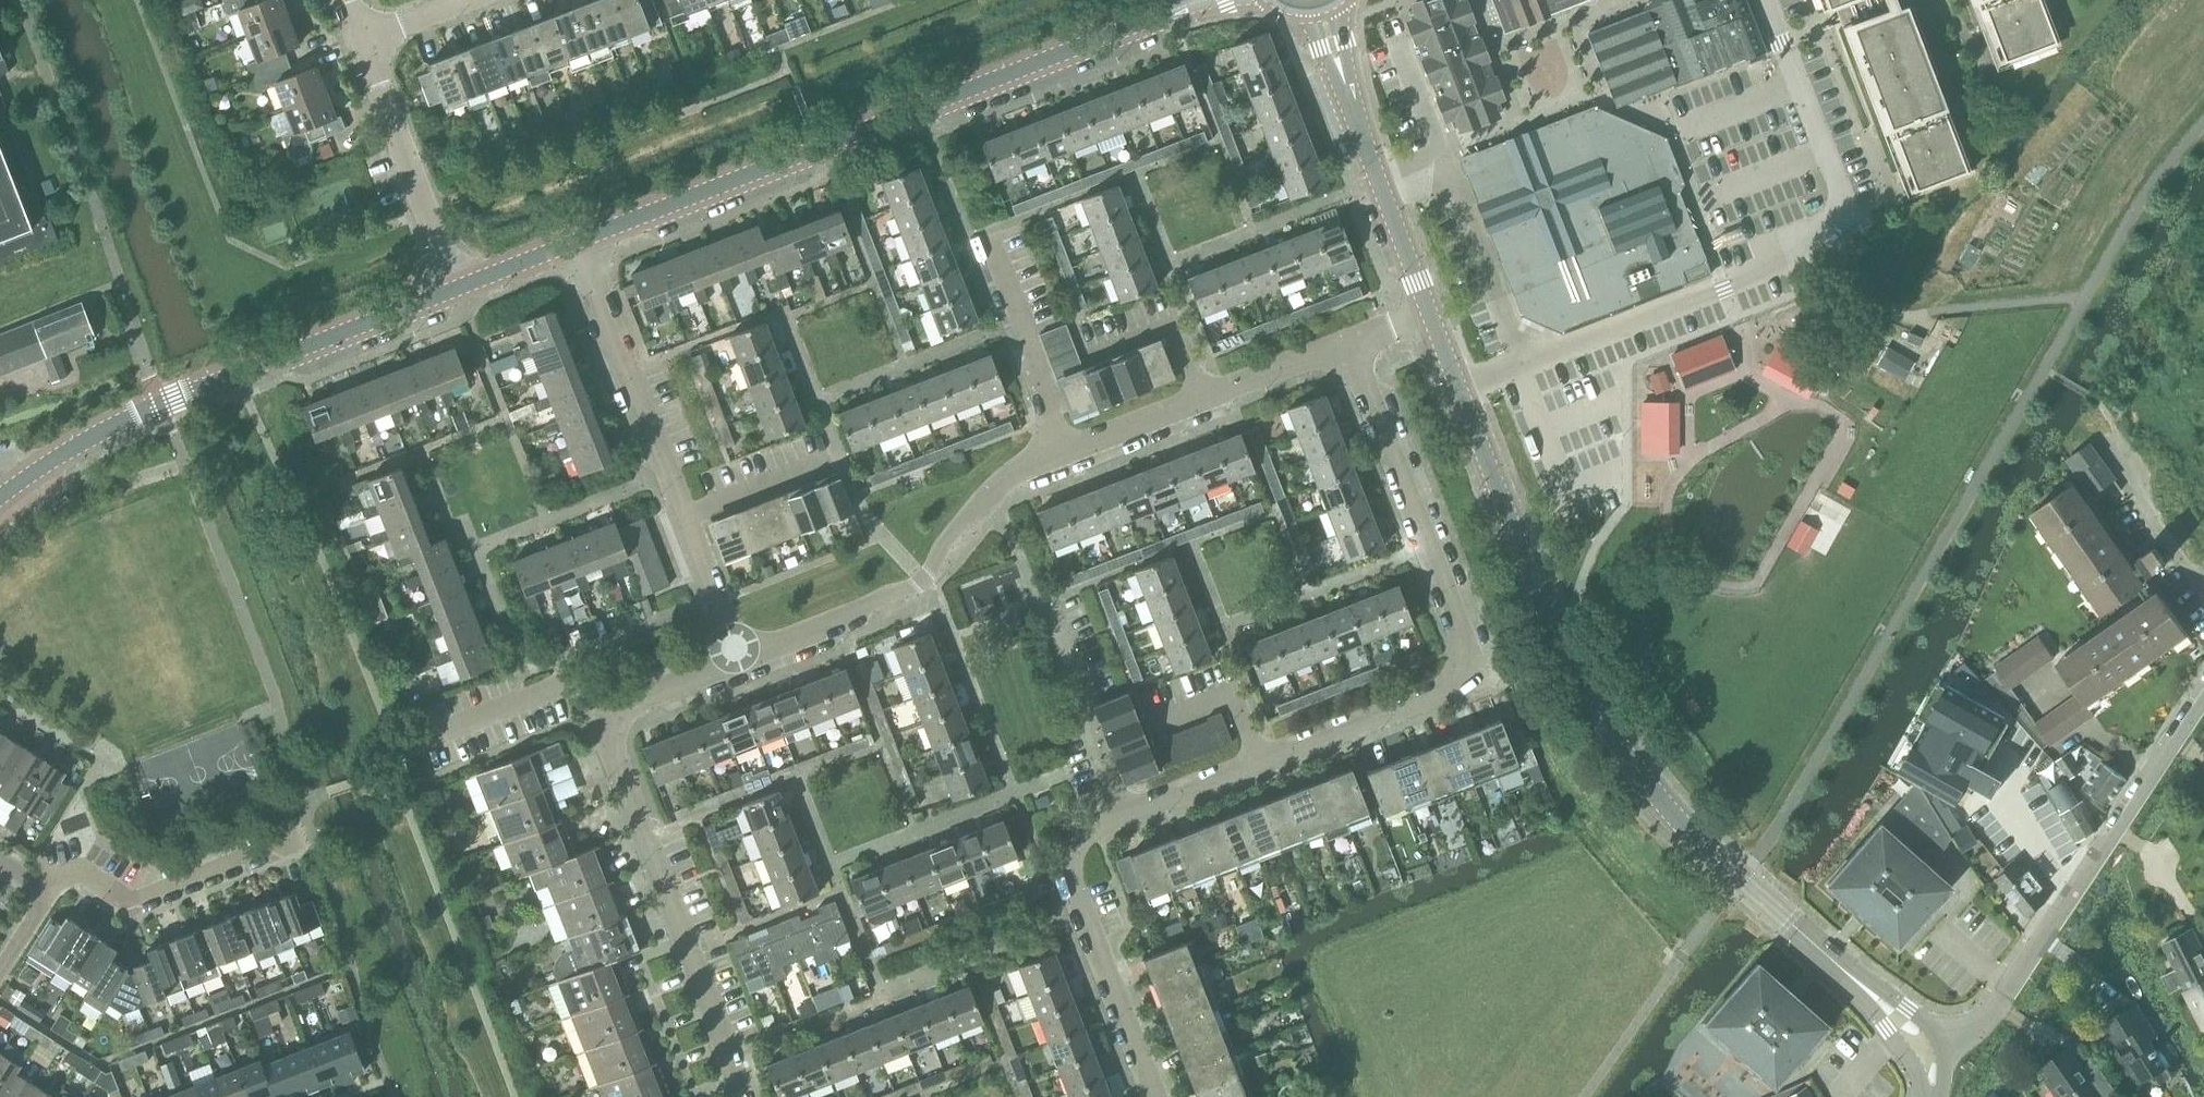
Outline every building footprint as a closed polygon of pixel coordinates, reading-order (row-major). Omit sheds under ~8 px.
[(289,21),(281,0),(268,0),(265,1),(265,0),(232,0),(224,3),(229,16),(239,12),(249,37),(289,21)] [(628,37),(614,0),(599,0),(592,3),(608,45),(609,45),(628,37)] [(628,37),(660,25),(650,0),(614,0),(628,37)] [(671,21),(686,15),(707,7),(704,0),(663,0),(671,21)] [(1487,72),(1458,0),(1437,0),(1407,12),(1454,129),(1502,110),(1487,72)] [(1505,33),(1550,15),(1548,10),(1573,0),(1492,0),(1505,33)] [(1591,30),(1591,31),(1616,97),(1619,107),(1656,92),(1743,58),(1766,49),(1766,48),(1747,0),(1648,0),(1644,8),(1644,10),(1634,14),(1591,30)] [(1822,11),(1844,2),(1853,27),(1845,30),(1906,192),(1973,167),(1910,0),(1818,0),(1822,11)] [(2005,62),(2056,42),(2040,0),(1982,0),(2005,62)] [(592,3),(571,11),(588,53),(589,52),(593,64),(613,57),(609,45),(608,45),(592,3)] [(571,11),(551,19),(567,61),(568,60),(572,71),(593,64),(589,52),(588,53),(571,11)] [(187,34),(201,29),(194,12),(180,17),(187,34)] [(547,69),(567,61),(551,19),(531,26),(547,69)] [(253,78),(289,64),(285,52),(299,47),(289,21),(249,37),(258,62),(248,66),(253,78)] [(810,32),(807,23),(794,28),(798,37),(810,32)] [(527,76),(547,69),(531,26),(510,34),(527,76)] [(791,40),(786,28),(766,36),(771,48),(791,40)] [(1241,73),(1277,59),(1267,33),(1231,47),(1241,73)] [(490,42),(506,84),(527,76),(510,34),(490,42)] [(470,50),(486,92),(506,84),(490,42),(470,50)] [(743,59),(738,48),(724,54),(728,65),(743,59)] [(9,71),(6,64),(0,49),(0,75),(9,71)] [(470,50),(450,57),(466,100),(470,111),(490,103),(486,92),(470,50)] [(445,108),(466,100),(450,57),(428,65),(432,73),(419,78),(430,107),(443,102),(445,108)] [(1251,99),(1287,85),(1277,59),(1241,73),(1251,99)] [(285,109),(326,93),(316,68),(294,77),(289,64),(253,78),(258,91),(276,84),(285,109)] [(1205,64),(1197,67),(1205,87),(1213,84),(1205,64)] [(1160,75),(1174,111),(1199,101),(1185,65),(1160,75)] [(1148,121),(1174,111),(1160,75),(1134,85),(1148,121)] [(214,78),(203,82),(207,93),(218,89),(214,78)] [(1213,84),(1205,87),(1209,100),(1218,97),(1213,84)] [(1109,95),(1123,131),(1148,121),(1134,85),(1109,95)] [(1261,124),(1297,110),(1287,85),(1251,99),(1261,124)] [(58,239),(50,219),(47,220),(2,107),(6,106),(0,90),(0,262),(58,239)] [(326,93),(285,109),(295,133),(284,137),(292,156),(297,159),(308,154),(311,149),(309,144),(327,137),(322,125),(336,119),(326,93)] [(1084,105),(1098,140),(1123,131),(1109,95),(1084,105)] [(598,101),(585,106),(590,119),(603,114),(598,101)] [(1058,115),(1072,150),(1098,140),(1084,105),(1058,115)] [(1597,107),(1462,159),(1523,315),(1564,336),(1712,277),(1678,191),(1682,182),(1664,138),(1597,107)] [(1270,149),(1307,135),(1297,110),(1261,124),(1270,149)] [(1033,125),(1047,160),(1072,150),(1058,115),(1033,125)] [(555,132),(569,127),(565,117),(551,122),(555,132)] [(1228,122),(1219,126),(1224,138),(1232,135),(1228,122)] [(530,143),(540,139),(535,124),(525,128),(530,143)] [(1008,134),(1022,170),(1047,160),(1033,125),(1008,134)] [(223,134),(229,151),(238,147),(232,131),(223,134)] [(1204,132),(1185,139),(1188,149),(1208,141),(1204,133),(1204,132)] [(996,180),(1022,170),(1008,134),(982,144),(996,180)] [(1232,135),(1224,138),(1229,151),(1237,148),(1232,135)] [(1280,174),(1317,160),(1307,135),(1270,149),(1280,174)] [(1185,139),(1172,144),(1176,154),(1188,149),(1185,139)] [(466,156),(470,165),(486,159),(482,149),(466,156)] [(1147,154),(1134,159),(1138,168),(1150,163),(1147,154)] [(1134,159),(1121,164),(1125,173),(1138,168),(1134,159)] [(1317,160),(1280,174),(1290,200),(1327,186),(1317,160)] [(919,168),(883,182),(893,208),(929,194),(919,168)] [(1096,173),(1083,179),(1087,188),(1100,183),(1096,173)] [(1247,173),(1238,176),(1243,188),(1252,185),(1247,173)] [(1083,179),(1070,183),(1074,193),(1087,188),(1083,179)] [(1252,185),(1243,188),(1251,208),(1259,205),(1252,185)] [(1091,227),(1128,212),(1117,186),(1081,200),(1091,227)] [(1045,193),(1033,198),(1037,207),(1049,203),(1045,193)] [(929,194),(893,208),(903,233),(939,219),(929,194)] [(1033,198),(1010,207),(1014,216),(1037,207),(1033,198)] [(856,222),(865,219),(857,199),(848,202),(856,222)] [(841,211),(815,221),(827,254),(825,255),(831,270),(840,267),(834,252),(853,244),(841,211)] [(1101,251),(1137,237),(1128,212),(1091,227),(1101,251)] [(1053,217),(1043,221),(1051,242),(1061,239),(1053,217)] [(865,248),(874,244),(865,219),(856,222),(865,248)] [(939,219),(903,233),(912,259),(948,245),(939,219)] [(815,221),(789,231),(802,264),(800,265),(806,280),(807,279),(816,301),(826,298),(817,275),(815,276),(809,261),(825,255),(827,254),(815,221)] [(1340,221),(1315,231),(1329,267),(1333,277),(1358,267),(1354,257),(1340,221)] [(759,226),(734,236),(746,269),(744,270),(750,285),(759,281),(753,266),(772,259),(765,240),(759,226)] [(789,231),(765,240),(772,259),(777,273),(775,273),(781,289),(790,286),(784,271),(800,265),(802,264),(789,231)] [(1315,231),(1289,240),(1303,277),(1329,267),(1315,231)] [(734,236),(708,246),(721,278),(719,279),(725,295),(734,291),(728,276),(744,270),(746,269),(734,236)] [(1101,251),(1111,277),(1147,263),(1137,237),(1101,251)] [(1061,239),(1051,242),(1056,255),(1066,251),(1061,239)] [(1289,240),(1264,250),(1278,286),(1303,277),(1289,240)] [(875,273),(884,269),(874,244),(865,248),(875,273)] [(948,245),(912,259),(922,284),(958,270),(948,245)] [(708,246),(683,255),(696,288),(693,289),(699,305),(700,304),(709,301),(703,285),(719,279),(721,278),(708,246)] [(1264,250),(1239,260),(1253,296),(1278,286),(1264,250)] [(683,255),(657,265),(670,297),(668,298),(674,314),(683,311),(677,295),(693,289),(696,288),(683,255)] [(1239,260),(1213,270),(1227,306),(1253,296),(1239,260)] [(1147,263),(1111,277),(1121,302),(1157,288),(1147,263)] [(657,265),(632,275),(644,307),(642,308),(648,324),(658,320),(652,304),(668,298),(670,297),(657,265)] [(885,299),(894,295),(884,269),(875,273),(885,299)] [(958,270),(922,284),(932,309),(968,295),(958,270)] [(1213,270),(1188,280),(1202,316),(1227,306),(1213,270)] [(1075,276),(1066,280),(1071,292),(1080,289),(1075,276)] [(635,283),(624,287),(628,298),(639,294),(635,283)] [(1359,286),(1339,294),(1343,304),(1363,296),(1359,286)] [(1080,289),(1071,292),(1078,311),(1087,308),(1080,289)] [(1339,294),(1327,299),(1331,309),(1343,304),(1339,294)] [(895,323),(904,320),(894,295),(885,299),(895,323)] [(968,295),(932,309),(942,335),(945,341),(955,337),(952,331),(978,321),(968,295)] [(58,353),(96,338),(83,304),(0,337),(0,377),(44,359),(53,382),(67,376),(58,353)] [(1301,309),(1289,313),(1292,323),(1305,318),(1301,309)] [(520,321),(505,327),(508,336),(524,330),(530,346),(530,348),(564,335),(554,310),(521,323),(520,321)] [(1289,313),(1276,318),(1280,328),(1292,323),(1289,313)] [(904,320),(895,323),(902,343),(911,340),(904,320)] [(739,362),(775,349),(766,323),(730,337),(739,362)] [(1044,347),(1070,337),(1065,325),(1039,335),(1044,347)] [(1250,328),(1237,333),(1241,343),(1254,338),(1250,328)] [(1237,333),(1218,341),(1222,351),(1241,343),(1237,333)] [(1723,333),(1672,354),(1680,372),(1717,357),(1724,374),(1737,369),(1723,333)] [(515,354),(491,364),(495,374),(520,365),(519,362),(533,356),(540,372),(540,374),(574,361),(564,335),(530,348),(530,346),(515,352),(515,354)] [(1049,360),(1075,349),(1070,337),(1044,347),(1049,360)] [(1779,341),(1761,374),(1807,398),(1825,365),(1779,341)] [(1136,355),(1147,384),(1174,374),(1162,344),(1136,355)] [(443,391),(441,392),(448,407),(457,403),(451,388),(468,381),(455,348),(430,358),(443,391)] [(749,388),(785,374),(775,349),(739,362),(749,388)] [(1049,360),(1054,372),(1080,362),(1075,349),(1049,360)] [(1883,351),(1874,366),(1897,379),(1906,364),(1883,351)] [(699,377),(708,374),(701,354),(692,358),(699,377)] [(1121,394),(1147,384),(1136,355),(1110,365),(1121,394)] [(965,366),(979,402),(1005,392),(991,356),(965,366)] [(418,401),(416,402),(423,417),(431,414),(425,398),(441,392),(443,391),(430,358),(405,368),(418,401)] [(540,372),(525,378),(528,387),(543,381),(549,397),(550,399),(583,385),(574,361),(540,374),(540,372)] [(1054,372),(1058,385),(1085,375),(1080,362),(1054,372)] [(1085,375),(1096,404),(1121,394),(1110,365),(1085,375)] [(954,412),(979,402),(965,366),(940,376),(954,412)] [(392,411),(391,412),(397,427),(406,423),(400,408),(416,402),(418,401),(405,368),(379,378),(392,411)] [(709,403),(718,399),(708,374),(699,377),(709,403)] [(759,413),(794,400),(785,374),(749,388),(759,413)] [(1070,414),(1096,404),(1085,375),(1058,385),(1070,414)] [(929,421),(954,412),(940,376),(915,385),(929,421)] [(367,421),(366,421),(372,437),(381,433),(375,418),(391,412),(392,411),(379,378),(354,388),(367,421)] [(534,403),(509,413),(510,413),(513,422),(538,412),(553,406),(559,422),(560,424),(593,410),(583,385),(550,399),(549,397),(534,402),(534,403)] [(903,431),(929,421),(915,385),(889,395),(903,431)] [(342,431),(340,431),(346,446),(356,443),(350,428),(366,421),(367,421),(354,388),(329,398),(342,431)] [(878,441),(903,431),(889,395),(864,405),(878,441)] [(1299,435),(1334,422),(1323,395),(1288,409),(1299,435)] [(325,437),(340,431),(342,431),(329,398),(304,408),(317,440),(315,441),(321,456),(330,452),(325,437)] [(719,429),(728,426),(718,399),(709,403),(719,429)] [(794,400),(759,413),(768,439),(804,426),(794,400)] [(1679,402),(1642,402),(1642,452),(1679,452),(1679,402)] [(852,451),(878,441),(864,405),(838,415),(852,451)] [(452,415),(458,429),(469,424),(464,410),(452,415)] [(559,422),(544,427),(548,437),(563,431),(569,447),(570,449),(603,436),(593,410),(560,424),(559,422)] [(989,429),(993,439),(1014,430),(1011,421),(989,429)] [(1308,460),(1343,446),(1334,422),(1299,435),(1308,460)] [(728,426),(719,429),(727,448),(736,445),(728,426)] [(1259,427),(1249,430),(1257,452),(1267,448),(1259,427)] [(968,448),(993,439),(989,429),(965,439),(968,448)] [(1215,445),(1229,481),(1255,471),(1241,435),(1215,445)] [(569,447),(554,453),(557,462),(572,456),(580,475),(613,462),(603,436),(570,449),(569,447)] [(943,458),(968,448),(965,439),(940,449),(943,458)] [(2068,459),(2085,482),(2093,494),(2116,478),(2091,443),(2068,459)] [(1203,491),(1229,481),(1215,445),(1189,455),(1203,491)] [(1318,485),(1353,471),(1343,446),(1308,460),(1318,485)] [(1267,448),(1257,452),(1264,468),(1273,464),(1267,448)] [(917,468),(943,458),(940,449),(914,459),(917,468)] [(1178,501),(1203,491),(1189,455),(1164,465),(1178,501)] [(892,478),(917,468),(914,459),(889,469),(892,478)] [(330,479),(339,476),(334,465),(326,469),(330,479)] [(1153,510),(1178,501),(1164,465),(1139,474),(1153,510)] [(368,479),(354,484),(355,487),(357,494),(372,489),(378,505),(379,507),(412,494),(402,468),(401,469),(369,481),(368,479)] [(873,486),(892,478),(889,469),(869,476),(873,486)] [(1328,511),(1363,497),(1353,471),(1318,485),(1328,511)] [(536,480),(540,491),(558,484),(554,473),(536,480)] [(1128,520),(1153,510),(1139,474),(1114,484),(1128,520)] [(813,488),(826,522),(853,511),(840,478),(813,488)] [(1281,483),(1271,487),(1277,502),(1286,498),(1281,483)] [(1103,530),(1128,520),(1114,484),(1089,493),(1103,530)] [(788,498),(801,532),(826,522),(813,488),(788,498)] [(2084,508),(2070,488),(2034,513),(2045,529),(2047,527),(2061,548),(2059,549),(2080,578),(2082,577),(2096,597),(2093,598),(2105,614),(2141,588),(2127,569),(2132,566),(2123,553),(2119,557),(2093,520),(2097,517),(2088,504),(2084,508)] [(347,497),(344,490),(328,496),(331,504),(347,497)] [(1077,540),(1103,530),(1089,493),(1063,503),(1077,540)] [(378,505),(363,510),(367,520),(382,515),(388,530),(388,532),(421,519),(412,494),(379,507),(378,505)] [(1338,536),(1373,522),(1363,497),(1328,511),(1338,536)] [(761,508),(775,542),(801,532),(788,498),(761,508)] [(1286,498),(1277,502),(1282,516),(1292,512),(1286,498)] [(1260,502),(1240,510),(1243,519),(1264,511),(1260,502)] [(1051,549),(1077,540),(1063,503),(1037,513),(1051,549)] [(736,518),(749,552),(775,542),(761,508),(736,518)] [(1240,510),(1222,516),(1226,526),(1243,519),(1240,510)] [(644,518),(617,528),(623,542),(649,532),(644,518)] [(723,562),(749,552),(736,518),(710,528),(723,562)] [(388,530),(373,535),(377,545),(391,539),(398,557),(431,545),(421,519),(388,532),(388,530)] [(615,522),(589,532),(603,566),(601,567),(607,582),(607,581),(616,578),(610,563),(629,556),(628,555),(623,542),(617,528),(615,522)] [(1373,522),(1338,536),(1349,562),(1384,548),(1373,522)] [(1206,523),(1189,529),(1193,539),(1210,532),(1206,523)] [(1189,529),(1172,536),(1175,545),(1193,539),(1189,529)] [(589,532),(564,542),(578,576),(575,577),(581,591),(590,588),(584,573),(601,567),(603,566),(589,532)] [(649,532),(623,542),(628,555),(654,545),(649,532)] [(1793,534),(1787,544),(1805,554),(1810,544),(1793,534)] [(1301,535),(1291,538),(1297,552),(1306,548),(1301,535)] [(398,557),(397,558),(401,567),(416,561),(422,575),(422,577),(456,564),(447,539),(431,545),(398,557)] [(564,542),(539,552),(552,586),(550,586),(563,619),(572,616),(559,583),(575,577),(578,576),(564,542)] [(1156,542),(1139,549),(1143,558),(1160,552),(1156,542)] [(654,545),(628,555),(629,556),(633,567),(659,557),(654,545)] [(1306,548),(1297,552),(1304,572),(1314,568),(1306,548)] [(2150,576),(2167,564),(2155,548),(2138,560),(2150,576)] [(1139,549),(1123,555),(1126,565),(1143,558),(1139,549)] [(539,552),(513,562),(527,596),(525,596),(534,619),(543,616),(534,593),(550,586),(552,586),(539,552)] [(659,557),(633,567),(638,579),(664,569),(659,557)] [(783,561),(787,570),(797,566),(793,557),(783,561)] [(1145,598),(1181,584),(1171,558),(1135,573),(1145,598)] [(1105,562),(1088,568),(1092,578),(1109,571),(1105,562)] [(422,575),(407,581),(410,589),(425,584),(431,600),(432,603),(466,590),(456,564),(422,577),(422,575)] [(755,567),(761,580),(774,575),(770,566),(762,569),(760,565),(755,567)] [(1088,568),(1069,576),(1072,585),(1092,578),(1088,568)] [(664,569),(638,579),(645,595),(670,585),(664,569)] [(1155,623),(1191,609),(1181,584),(1145,598),(1155,623)] [(1373,597),(1387,633),(1413,623),(1399,587),(1373,597)] [(1108,588),(1098,592),(1107,613),(1116,610),(1108,588)] [(364,596),(369,609),(384,604),(379,590),(364,596)] [(431,600),(416,606),(420,615),(434,609),(441,625),(441,628),(475,615),(466,590),(432,603),(431,600)] [(1362,643),(1387,633),(1373,597),(1348,607),(1362,643)] [(2187,634),(2163,599),(2144,613),(2139,606),(2126,615),(2131,622),(2095,648),(2090,641),(2077,650),(2082,656),(2063,669),(2080,693),(2088,704),(2103,694),(2101,691),(2121,677),(2123,679),(2152,659),(2150,657),(2171,642),(2173,645),(2187,634)] [(1336,653),(1362,643),(1348,607),(1322,617),(1336,653)] [(1165,648),(1201,634),(1191,609),(1155,623),(1165,648)] [(1116,610),(1107,613),(1113,630),(1123,626),(1116,610)] [(441,625),(426,631),(429,640),(444,634),(450,651),(451,653),(485,640),(475,615),(441,628),(441,625)] [(1311,663),(1336,653),(1322,617),(1297,627),(1311,663)] [(1272,636),(1287,672),(1311,663),(1297,627),(1272,636)] [(903,673),(939,659),(929,633),(893,647),(903,673)] [(1201,634),(1165,648),(1175,675),(1211,660),(1201,634)] [(1260,683),(1287,672),(1272,636),(1246,647),(1260,683)] [(1999,670),(1984,681),(2043,748),(2050,743),(2051,745),(2084,722),(2095,714),(2088,704),(2080,693),(2069,701),(2037,723),(2012,687),(2055,657),(2040,636),(1996,667),(1999,670)] [(450,651),(435,656),(438,665),(436,666),(443,684),(461,678),(461,679),(495,666),(485,640),(451,653),(450,651)] [(1129,643),(1120,647),(1126,663),(1136,660),(1129,643)] [(1418,651),(1397,659),(1401,669),(1421,661),(1418,651)] [(913,697),(948,684),(939,659),(903,673),(913,697)] [(1397,659),(1381,665),(1385,675),(1401,669),(1397,659)] [(1136,660),(1126,663),(1134,683),(1143,679),(1136,660)] [(865,664),(856,668),(857,670),(864,688),(873,685),(865,664)] [(845,669),(819,679),(833,715),(859,705),(845,669)] [(1363,672),(1347,679),(1350,688),(1366,682),(1363,672)] [(819,679),(793,689),(808,725),(833,715),(819,679)] [(1347,679),(1332,685),(1335,694),(1350,688),(1347,679)] [(923,723),(959,710),(948,684),(913,697),(923,723)] [(873,685),(864,688),(870,704),(879,700),(873,685)] [(1984,768),(1979,765),(2005,717),(1950,685),(1901,770),(1958,802),(1969,781),(1975,784),(1994,795),(2003,779),(1984,768)] [(793,689),(769,698),(783,734),(787,744),(796,741),(792,731),(808,725),(793,689)] [(1313,692),(1297,698),(1301,708),(1317,701),(1313,692)] [(1109,731),(1137,720),(1127,694),(1099,705),(1109,731)] [(769,698),(744,709),(758,744),(783,734),(769,698)] [(1297,698),(1277,706),(1280,715),(1280,716),(1301,708),(1297,698)] [(744,709),(719,718),(733,754),(758,744),(744,709)] [(933,749),(968,735),(959,710),(923,723),(933,749)] [(1215,739),(1228,734),(1220,713),(1206,719),(1207,723),(1209,722),(1215,739)] [(719,718),(693,728),(707,764),(733,754),(719,718)] [(886,718),(877,721),(884,739),(893,735),(886,718)] [(1109,731),(1119,757),(1148,746),(1137,720),(1109,731)] [(1501,721),(1478,730),(1494,773),(1516,764),(1519,772),(1521,772),(1538,765),(1524,731),(1507,738),(1501,721)] [(1219,748),(1215,739),(1209,722),(1207,723),(1196,727),(1206,753),(1219,748)] [(1194,758),(1206,753),(1196,727),(1183,732),(1194,758)] [(693,728),(668,738),(682,774),(707,764),(693,728)] [(1478,730),(1456,739),(1472,781),(1474,786),(1496,778),(1494,773),(1478,730)] [(1171,737),(1182,763),(1194,758),(1183,732),(1171,737)] [(1215,739),(1219,748),(1232,743),(1228,734),(1215,739)] [(893,735),(884,739),(884,740),(890,755),(899,751),(893,735)] [(942,774),(978,760),(968,735),(933,749),(942,774)] [(0,747),(0,781),(3,783),(4,784),(27,748),(7,736),(0,747)] [(1159,741),(1169,768),(1182,763),(1171,737),(1159,741)] [(668,738),(642,748),(655,780),(656,784),(667,780),(682,774),(668,738)] [(867,738),(847,745),(850,754),(870,746),(867,738)] [(1456,739),(1433,748),(1450,790),(1472,781),(1456,739)] [(1158,772),(1169,768),(1159,741),(1148,746),(1158,772)] [(560,742),(477,774),(490,809),(549,787),(540,764),(565,754),(560,742)] [(847,745),(829,752),(832,761),(850,754),(847,745)] [(1129,783),(1158,772),(1148,746),(1119,757),(1129,783)] [(3,783),(0,788),(0,794),(18,806),(47,761),(27,748),(4,784),(3,783)] [(1433,748),(1412,756),(1429,798),(1450,790),(1433,748)] [(2070,750),(2057,760),(2058,761),(2070,779),(2084,769),(2071,751),(2070,750)] [(1412,756),(1390,765),(1406,807),(1429,798),(1412,756)] [(812,759),(795,765),(799,774),(815,767),(812,759)] [(47,761),(18,806),(46,824),(52,814),(69,786),(62,782),(67,774),(70,768),(56,760),(53,765),(47,761)] [(978,760),(942,774),(952,799),(988,785),(978,760)] [(2109,804),(2125,780),(2127,778),(2103,762),(2085,787),(2109,804)] [(795,765),(778,772),(781,780),(799,774),(795,765)] [(1390,765),(1367,774),(1370,780),(1384,816),(1406,807),(1390,765)] [(906,769),(897,773),(903,789),(913,785),(906,769)] [(1352,770),(1329,779),(1346,821),(1350,832),(1373,823),(1369,812),(1352,770)] [(761,778),(745,785),(748,793),(765,787),(761,778)] [(1329,779),(1307,788),(1324,830),(1328,841),(1350,832),(1346,821),(1329,779)] [(2077,841),(2098,828),(2082,801),(2080,802),(2067,780),(2050,789),(2063,812),(2061,814),(2077,841)] [(745,785),(728,791),(731,799),(748,793),(745,785)] [(913,785),(903,789),(911,809),(912,809),(920,805),(913,785)] [(490,809),(504,844),(562,821),(549,787),(490,809)] [(1307,788),(1285,796),(1302,838),(1324,830),(1307,788)] [(1911,791),(1896,808),(1942,850),(1954,837),(1941,817),(1911,791)] [(753,831),(789,818),(779,792),(743,806),(753,831)] [(1038,809),(1051,804),(1047,795),(1034,800),(1038,809)] [(1285,796),(1263,805),(1279,847),(1302,838),(1285,796)] [(712,797),(696,803),(699,812),(715,806),(712,797)] [(696,803),(674,812),(677,820),(699,812),(696,803)] [(1263,805),(1241,813),(1258,856),(1279,847),(1263,805)] [(1241,813),(1219,822),(1236,864),(1240,875),(1262,866),(1258,856),(1241,813)] [(763,856),(798,843),(789,818),(753,831),(763,856)] [(1002,820),(977,830),(991,866),(995,877),(1005,873),(1001,862),(1012,857),(1017,856),(1003,820),(1002,820)] [(517,878),(530,874),(530,873),(575,855),(562,821),(504,844),(517,878)] [(1219,822),(1197,831),(1213,873),(1236,864),(1219,822)] [(714,823),(704,827),(712,847),(722,843),(714,823)] [(1897,947),(1950,887),(1879,825),(1826,886),(1897,947)] [(0,835),(12,843),(18,833),(6,826),(0,835)] [(1965,827),(1952,834),(1960,848),(1973,841),(1965,827)] [(977,830),(952,840),(966,875),(991,866),(977,830)] [(1197,831),(1175,840),(1191,882),(1213,873),(1197,831)] [(952,840),(927,850),(941,886),(966,875),(952,840)] [(1175,840),(1153,848),(1170,890),(1191,882),(1175,840)] [(722,843),(712,847),(719,865),(729,861),(722,843)] [(772,882),(808,868),(798,843),(763,856),(772,882)] [(548,885),(555,902),(614,879),(600,845),(575,855),(530,873),(530,874),(536,890),(548,885)] [(1153,848),(1130,857),(1147,899),(1170,890),(1153,848)] [(927,850),(902,859),(916,895),(941,886),(927,850)] [(902,859),(876,869),(890,905),(916,895),(902,859)] [(2026,915),(2044,900),(2015,865),(1997,880),(2026,915)] [(808,868),(772,882),(782,907),(818,894),(808,868)] [(876,869),(851,880),(865,915),(867,914),(871,922),(876,923),(895,916),(890,905),(876,869)] [(555,902),(568,937),(627,914),(614,879),(555,902)] [(736,879),(726,882),(732,897),(741,893),(736,879)] [(1025,889),(1003,898),(1007,907),(1029,899),(1025,889)] [(278,900),(276,900),(291,937),(291,936),(292,936),(323,924),(314,900),(312,900),(301,905),(297,892),(278,900)] [(741,893),(732,897),(740,918),(749,914),(741,893)] [(1003,898),(987,904),(991,913),(1007,907),(1003,898)] [(820,912),(811,915),(828,960),(839,956),(835,945),(851,938),(835,899),(822,904),(818,906),(820,912)] [(276,900),(259,907),(273,943),(277,952),(295,946),(291,936),(291,937),(276,900)] [(259,907),(241,914),(255,950),(254,951),(257,960),(277,952),(273,943),(259,907)] [(970,910),(953,917),(957,927),(974,920),(970,910)] [(1229,925),(1225,912),(1212,917),(1216,930),(1229,925)] [(799,913),(782,920),(798,959),(813,953),(818,964),(828,960),(811,915),(802,919),(799,913)] [(241,914),(223,921),(236,958),(254,951),(255,950),(241,914)] [(477,919),(481,931),(494,926),(489,914),(477,919)] [(555,973),(558,981),(616,959),(641,949),(627,914),(568,937),(572,948),(566,951),(560,955),(555,961),(554,968),(555,973)] [(51,916),(27,953),(40,961),(57,972),(64,961),(85,928),(68,917),(63,924),(51,916)] [(953,917),(937,924),(940,933),(957,927),(953,917)] [(769,932),(759,936),(776,981),(787,976),(783,965),(798,959),(782,920),(767,926),(769,932)] [(204,928),(218,965),(236,958),(223,921),(204,928)] [(64,961),(57,972),(73,982),(74,980),(75,980),(80,972),(101,938),(85,928),(64,961)] [(204,928),(186,935),(204,982),(222,975),(218,965),(204,928)] [(2194,929),(2164,944),(2177,969),(2163,976),(2172,993),(2184,986),(2186,990),(2183,991),(2203,1034),(2203,949),(2194,929)] [(919,931),(903,937),(907,946),(923,940),(919,931)] [(748,934),(730,941),(750,992),(766,986),(765,985),(776,981),(759,936),(750,940),(748,934)] [(167,942),(185,989),(204,982),(186,935),(167,942)] [(903,937),(884,944),(887,954),(907,946),(903,937)] [(80,972),(75,980),(90,991),(91,991),(97,982),(112,958),(113,958),(119,949),(101,938),(80,972)] [(167,942),(149,950),(152,960),(153,960),(163,986),(164,986),(168,996),(185,989),(167,942)] [(1186,943),(1144,960),(1153,983),(1195,966),(1186,943)] [(90,991),(84,1000),(104,1012),(110,1003),(108,1002),(128,971),(130,969),(123,965),(128,955),(119,949),(113,958),(112,958),(97,982),(91,991),(90,991)] [(1028,992),(1064,978),(1054,952),(1018,966),(1028,992)] [(558,981),(571,1016),(629,993),(616,959),(558,981)] [(152,960),(134,967),(136,972),(137,972),(149,1004),(168,996),(164,986),(163,986),(153,960),(152,960)] [(1195,966),(1153,983),(1162,1005),(1204,989),(1214,984),(1206,962),(1195,966)] [(1774,1086),(1827,1025),(1757,964),(1704,1025),(1774,1086)] [(128,971),(108,1002),(110,1003),(125,1013),(149,1004),(137,972),(136,972),(132,974),(128,971)] [(295,984),(308,979),(304,971),(292,976),(295,984)] [(1038,1017),(1074,1003),(1064,978),(1028,992),(1038,1017)] [(267,985),(270,993),(282,988),(280,980),(267,985)] [(308,988),(312,998),(326,992),(322,982),(308,988)] [(989,984),(980,988),(988,1008),(997,1004),(1005,1001),(1000,988),(992,991),(989,984)] [(258,997),(270,993),(267,985),(255,989),(258,997)] [(968,985),(942,996),(956,1031),(983,1021),(968,985)] [(299,1003),(312,998),(308,988),(295,993),(299,1003)] [(1204,989),(1162,1005),(1171,1027),(1212,1010),(1204,989)] [(17,990),(9,1002),(18,1008),(30,1015),(34,1007),(23,1000),(26,995),(17,990)] [(853,997),(850,990),(841,993),(844,1000),(853,997)] [(571,1016),(585,1051),(643,1028),(629,993),(571,1016)] [(231,999),(233,1007),(246,1002),(243,994),(231,999)] [(942,996),(917,1006),(931,1041),(956,1031),(942,996)] [(221,1011),(233,1007),(231,999),(218,1003),(221,1011)] [(277,999),(264,1004),(268,1014),(273,1029),(284,1025),(278,1010),(281,1009),(277,1000),(277,999)] [(816,1011),(812,1001),(799,1007),(803,1016),(816,1011)] [(1048,1043),(1084,1028),(1074,1003),(1038,1017),(1048,1043)] [(2155,1082),(2171,1072),(2168,1067),(2169,1067),(2152,1041),(2159,1036),(2137,1003),(2108,1022),(2115,1033),(2107,1039),(2138,1086),(2151,1077),(2155,1082)] [(264,1004),(250,1009),(250,1010),(253,1019),(268,1014),(264,1004)] [(997,1004),(988,1008),(994,1025),(1004,1021),(997,1004)] [(344,1024),(356,1019),(351,1006),(339,1011),(344,1024)] [(917,1006),(893,1016),(907,1051),(931,1041),(917,1006)] [(0,1012),(0,1024),(7,1028),(15,1015),(3,1007),(0,1012)] [(34,1007),(30,1015),(40,1022),(45,1014),(34,1007)] [(194,1013),(197,1021),(210,1017),(207,1008),(194,1013)] [(1212,1010),(1171,1027),(1179,1049),(1221,1032),(1212,1010)] [(185,1026),(197,1021),(194,1013),(182,1018),(185,1026)] [(61,1014),(52,1028),(63,1034),(67,1028),(71,1020),(61,1014)] [(765,1030),(777,1025),(772,1014),(761,1019),(765,1030)] [(233,1016),(219,1021),(223,1031),(237,1026),(233,1017),(233,1016)] [(893,1016),(867,1026),(881,1061),(882,1061),(887,1074),(912,1064),(907,1051),(893,1016)] [(219,1021),(197,1030),(198,1030),(206,1051),(215,1048),(218,1050),(224,1048),(227,1055),(231,1053),(223,1031),(219,1021)] [(30,1025),(24,1034),(37,1042),(43,1032),(30,1024),(30,1025)] [(149,1031),(152,1038),(164,1034),(162,1026),(149,1031)] [(867,1026),(842,1036),(856,1071),(881,1061),(867,1026)] [(67,1028),(63,1034),(74,1042),(78,1035),(67,1028)] [(585,1051),(598,1085),(656,1062),(643,1028),(585,1051)] [(1058,1068),(1094,1054),(1084,1028),(1048,1043),(1058,1068)] [(140,1043),(152,1038),(149,1031),(137,1035),(140,1043)] [(351,1031),(329,1040),(346,1084),(354,1081),(352,1076),(366,1070),(351,1031)] [(43,1032),(37,1042),(49,1049),(55,1040),(43,1032)] [(1221,1032),(1179,1049),(1188,1071),(1229,1054),(1221,1032)] [(176,1038),(179,1048),(193,1043),(189,1033),(176,1038)] [(842,1036),(817,1046),(831,1081),(856,1071),(842,1036)] [(166,1053),(179,1048),(176,1038),(162,1043),(166,1053)] [(1011,1039),(1001,1043),(1007,1058),(1017,1054),(1011,1039)] [(307,1049),(322,1087),(336,1082),(338,1087),(346,1084),(329,1040),(307,1049)] [(817,1046),(791,1056),(806,1091),(831,1081),(817,1046)] [(2069,1048),(2043,1067),(2051,1077),(2046,1081),(2058,1096),(2107,1096),(2117,1090),(2100,1066),(2088,1075),(2069,1048)] [(300,1096),(310,1096),(308,1093),(322,1087),(307,1049),(285,1057),(300,1096)] [(70,1050),(64,1059),(76,1066),(82,1057),(70,1050)] [(131,1055),(135,1065),(149,1060),(145,1050),(131,1055)] [(17,1073),(18,1073),(23,1066),(2,1053),(0,1057),(0,1096),(2,1096),(17,1073)] [(990,1053),(970,1061),(974,1070),(994,1062),(990,1053)] [(1017,1054),(1007,1058),(1013,1074),(1023,1070),(1017,1054)] [(1067,1093),(1104,1079),(1094,1054),(1058,1068),(1067,1093)] [(1229,1054),(1188,1071),(1196,1093),(1238,1076),(1229,1054)] [(122,1070),(135,1065),(131,1055),(118,1060),(122,1070)] [(766,1066),(779,1096),(791,1096),(806,1091),(791,1056),(766,1066)] [(76,1066),(75,1069),(94,1082),(101,1070),(99,1068),(94,1065),(82,1057),(76,1066)] [(285,1057),(264,1065),(263,1066),(275,1096),(300,1096),(285,1057)] [(264,1065),(262,1060),(239,1069),(250,1096),(275,1096),(263,1066),(264,1065)] [(970,1061),(953,1068),(956,1077),(974,1070),(970,1061)] [(603,1096),(670,1096),(656,1062),(598,1085),(603,1096)] [(167,1077),(175,1073),(172,1065),(163,1068),(167,1077)] [(225,1096),(250,1096),(239,1069),(217,1077),(225,1096)] [(113,1071),(106,1073),(102,1075),(108,1090),(109,1093),(120,1089),(113,1071)] [(37,1086),(18,1073),(17,1073),(2,1096),(30,1096),(37,1086)] [(936,1075),(919,1082),(922,1091),(939,1084),(936,1075)] [(1196,1093),(1198,1096),(1246,1096),(1238,1076),(1196,1093)] [(199,1096),(225,1096),(217,1077),(195,1086),(199,1096)] [(1067,1093),(1069,1096),(1111,1096),(1104,1079),(1067,1093)] [(902,1088),(905,1096),(906,1096),(922,1091),(919,1082),(902,1088)] [(1772,1096),(1809,1096),(1804,1090),(1801,1084),(1772,1096)] [(30,1096),(55,1096),(37,1086),(30,1096)] [(174,1096),(199,1096),(195,1086),(173,1094),(174,1096)] [(75,1095),(63,1088),(57,1096),(74,1096),(75,1095)]
